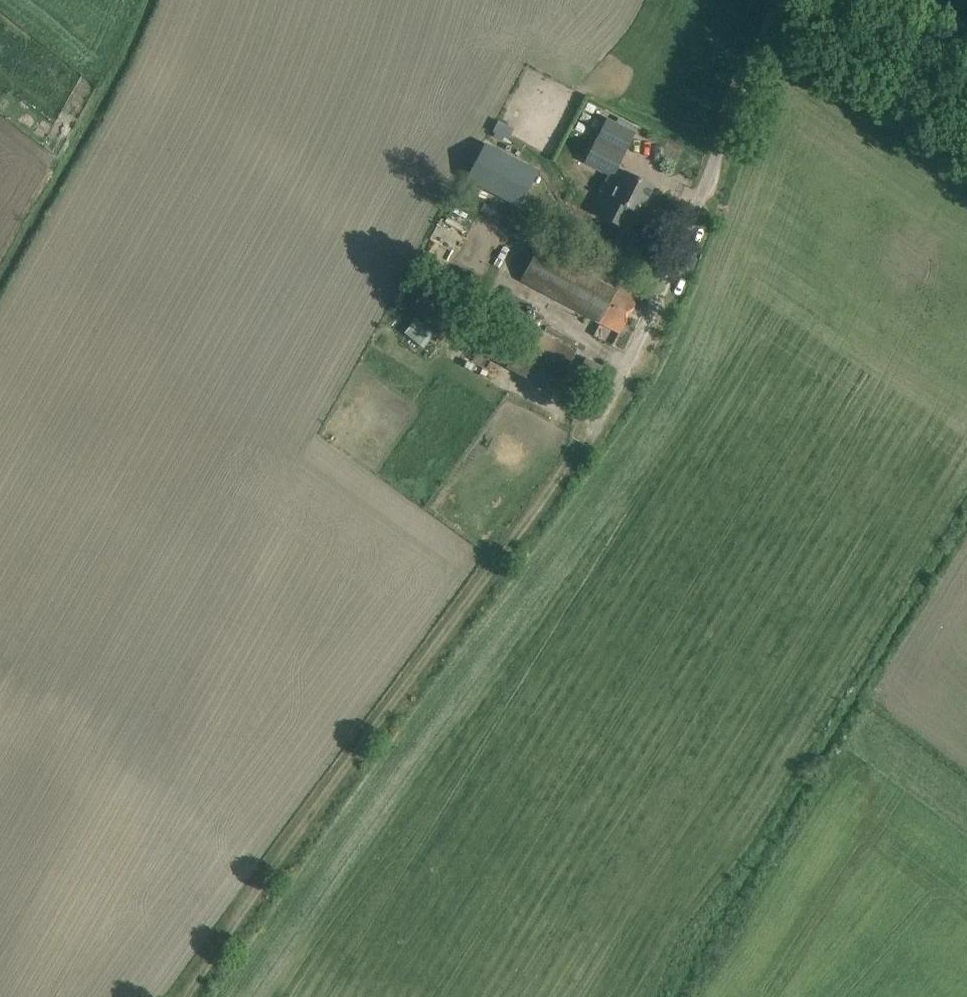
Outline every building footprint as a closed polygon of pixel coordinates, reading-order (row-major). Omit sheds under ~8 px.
[(606,118),(584,162),(608,174),(598,193),(606,196),(597,214),(625,228),(634,211),(639,213),(653,185),(617,167),(635,133),(606,118)] [(615,281),(597,272),(541,243),(521,280),(620,333),(638,298),(613,285),(615,281)] [(416,352),(433,328),(414,315),(397,339),(416,352)] [(504,367),(554,391),(576,347),(526,323),(504,367)] [(574,383),(590,391),(603,366),(587,358),(574,383)]
